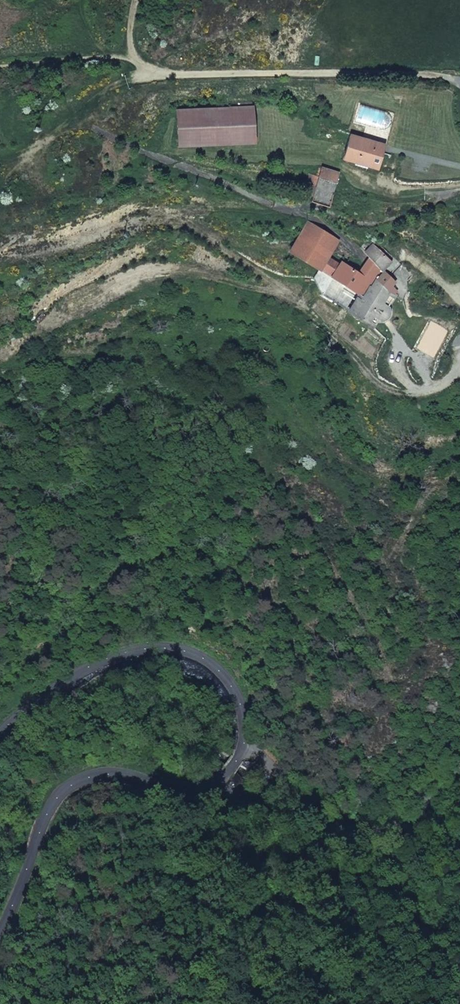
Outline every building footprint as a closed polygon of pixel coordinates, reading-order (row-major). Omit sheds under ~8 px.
[(252,107),(178,111),(181,149),(255,145),(252,107)] [(347,159),(380,166),(381,167),(385,149),(380,148),(382,140),(352,133),(347,159)] [(318,176),(336,181),(340,170),(321,165),(318,176)] [(328,205),(336,181),(318,176),(314,185),(309,183),(306,193),(312,195),(310,199),(328,205)] [(313,276),(328,286),(323,293),(346,308),(362,319),(377,303),(386,287),(386,286),(391,280),(381,269),(375,275),(377,277),(374,280),(358,269),(342,258),(339,261),(327,253),(337,237),(308,219),(289,249),(317,269),(313,276)] [(368,254),(380,268),(389,257),(372,241),(363,249),(368,254)] [(380,268),(368,254),(358,269),(374,280),(377,277),(375,275),(381,269),(380,268)] [(386,287),(387,304),(394,293),(386,286),(386,287)]
